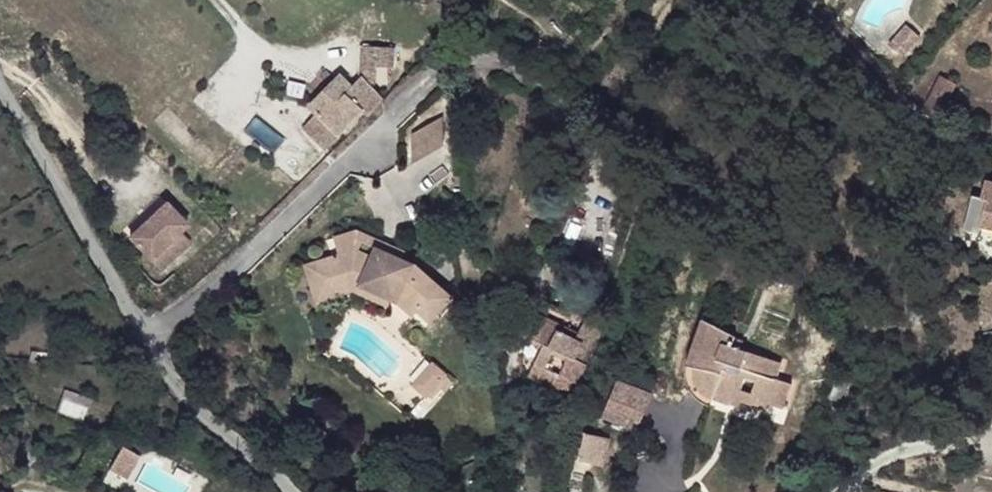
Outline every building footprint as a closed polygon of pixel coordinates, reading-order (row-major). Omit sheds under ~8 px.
[(902,57),(920,36),(907,24),(888,45),(902,57)] [(369,114),(384,99),(372,86),(376,83),(377,66),(393,68),(394,47),(362,45),(360,78),(352,87),(339,75),(310,105),(317,112),(302,128),(326,151),(363,109),(369,114)] [(941,111),(955,84),(941,77),(927,104),(941,111)] [(444,146),(443,116),(411,134),(412,163),(444,146)] [(985,180),(981,197),(980,200),(987,202),(980,224),(991,227),(991,182),(985,180)] [(980,224),(987,202),(980,200),(981,197),(973,195),(964,230),(978,233),(980,224)] [(191,242),(180,231),(188,224),(167,202),(130,237),(162,270),(191,242)] [(452,297),(415,264),(401,258),(375,246),(370,256),(359,250),(367,234),(357,231),(336,237),(341,254),(323,260),(333,289),(354,282),(391,298),(401,303),(411,312),(417,301),(435,318),(452,297)] [(370,256),(375,246),(401,258),(404,251),(367,234),(359,250),(370,256)] [(333,289),(323,260),(306,265),(318,301),(354,289),(389,305),(391,298),(354,282),(333,289)] [(435,318),(417,301),(411,312),(415,316),(419,310),(431,322),(435,318)] [(579,332),(543,314),(539,321),(575,340),(579,332)] [(588,364),(604,323),(587,315),(579,332),(575,340),(539,321),(522,357),(535,362),(529,375),(550,386),(548,390),(566,398),(573,382),(577,384),(582,375),(583,375),(588,364)] [(695,368),(711,322),(703,318),(686,365),(695,368)] [(775,378),(781,362),(733,346),(736,335),(711,322),(695,368),(694,372),(695,378),(696,382),(697,385),(699,387),(700,388),(701,390),(704,393),(712,397),(730,404),(732,397),(765,409),(768,403),(784,408),(792,384),(775,378)] [(447,375),(432,362),(412,383),(428,397),(429,396),(447,375)] [(454,382),(447,375),(429,396),(432,400),(441,388),(445,392),(454,382)] [(616,385),(603,416),(638,431),(650,399),(616,385)] [(65,391),(62,414),(89,418),(93,395),(65,391)] [(604,464),(611,438),(583,432),(580,459),(604,464)] [(127,479),(139,456),(122,446),(109,470),(127,479)]
